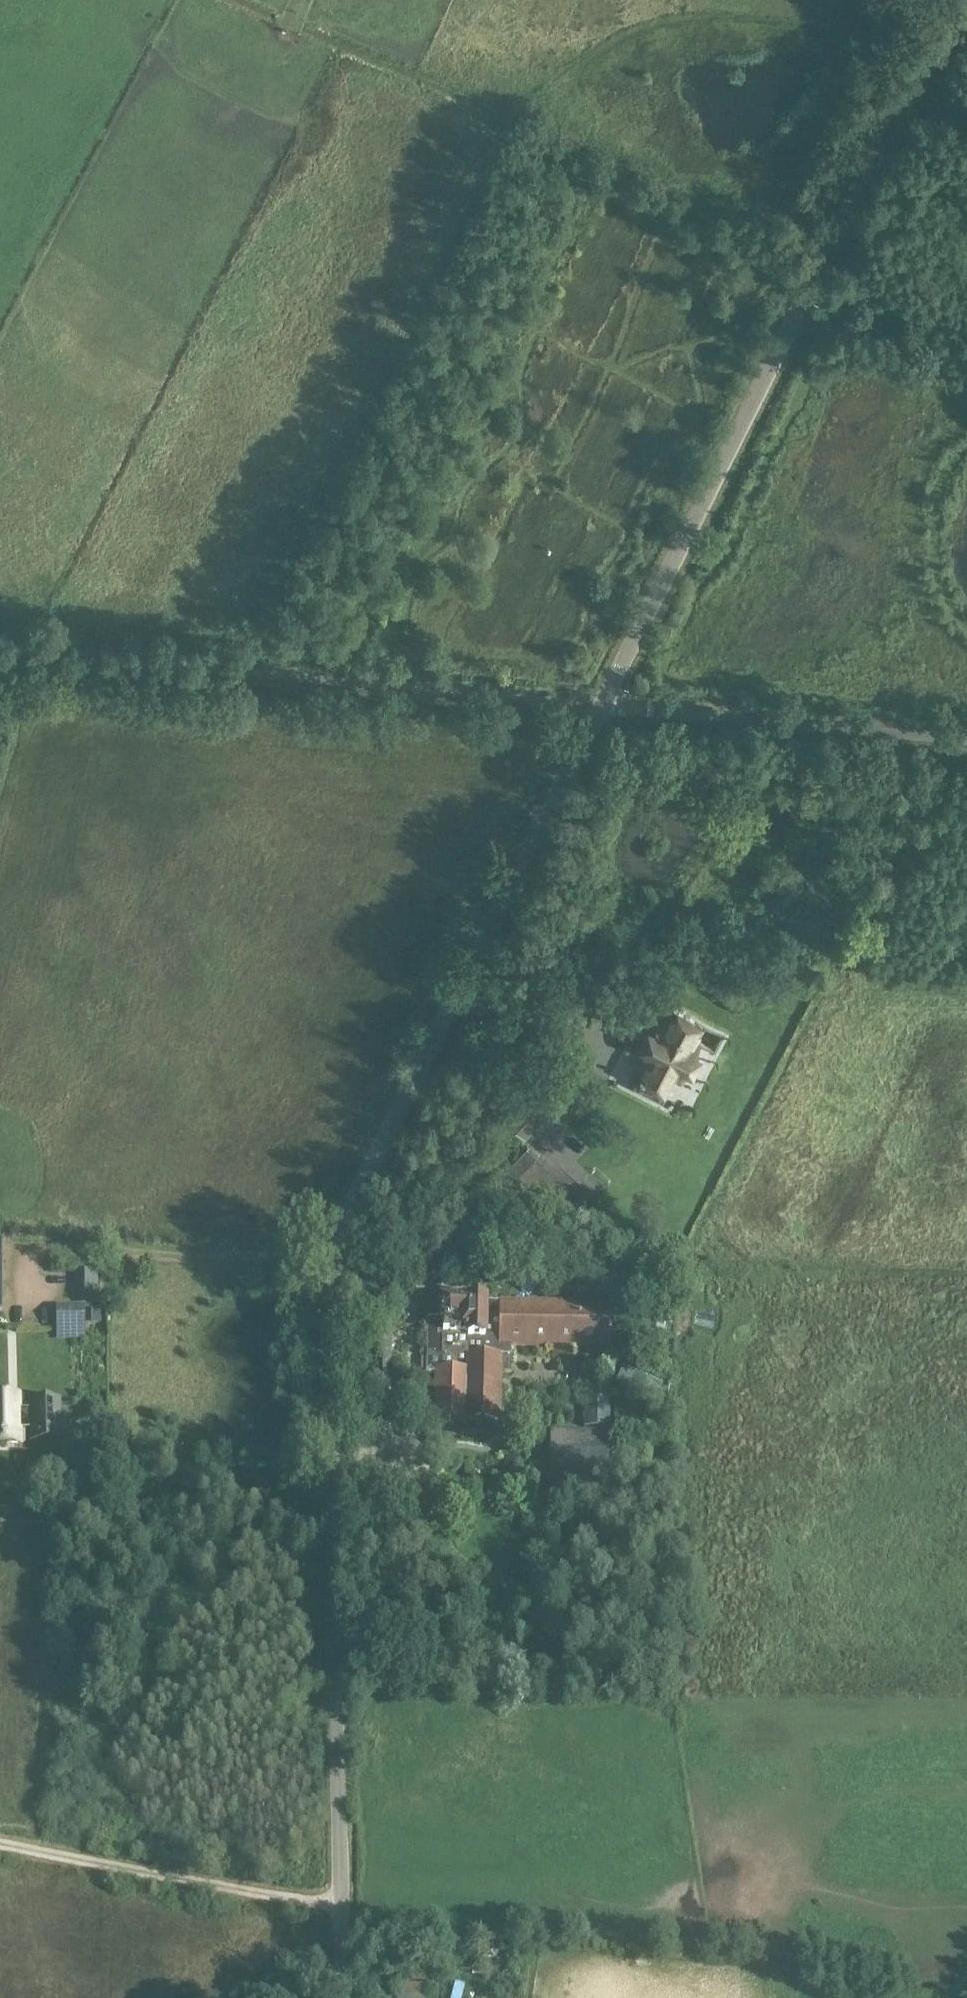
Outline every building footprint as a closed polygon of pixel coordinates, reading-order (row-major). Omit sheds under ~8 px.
[(647,1027),(637,1049),(645,1053),(641,1060),(647,1062),(639,1077),(643,1079),(639,1088),(659,1098),(671,1075),(681,1080),(686,1070),(690,1072),(698,1057),(694,1054),(699,1044),(694,1042),(702,1025),(673,1010),(664,1027),(659,1024),(656,1031),(647,1027)] [(525,1140),(550,1112),(528,1092),(503,1120),(525,1140)] [(551,1152),(570,1134),(554,1116),(543,1127),(550,1134),(541,1142),(551,1152)] [(588,1203),(525,1148),(502,1173),(565,1229),(588,1203)] [(502,1421),(503,1372),(511,1372),(511,1349),(611,1350),(611,1302),(500,1301),(500,1302),(427,1302),(427,1373),(435,1373),(434,1420),(502,1421)] [(84,1309),(57,1310),(58,1331),(84,1331),(84,1309)] [(583,1428),(609,1429),(610,1390),(584,1390),(583,1428)] [(20,1430),(33,1430),(33,1442),(60,1441),(59,1401),(32,1401),(32,1410),(22,1411),(21,1395),(9,1395),(10,1396),(0,1397),(0,1447),(21,1447),(20,1430)] [(608,1473),(609,1432),(550,1431),(549,1472),(608,1473)]
